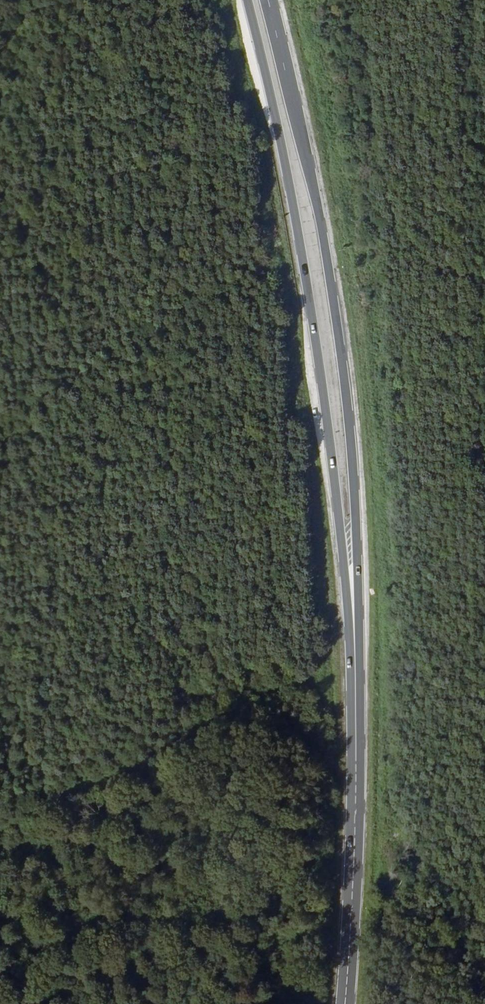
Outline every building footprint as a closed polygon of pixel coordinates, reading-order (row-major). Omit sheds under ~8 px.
[(250,50),(244,51),(249,69),(255,68),(250,50)]
